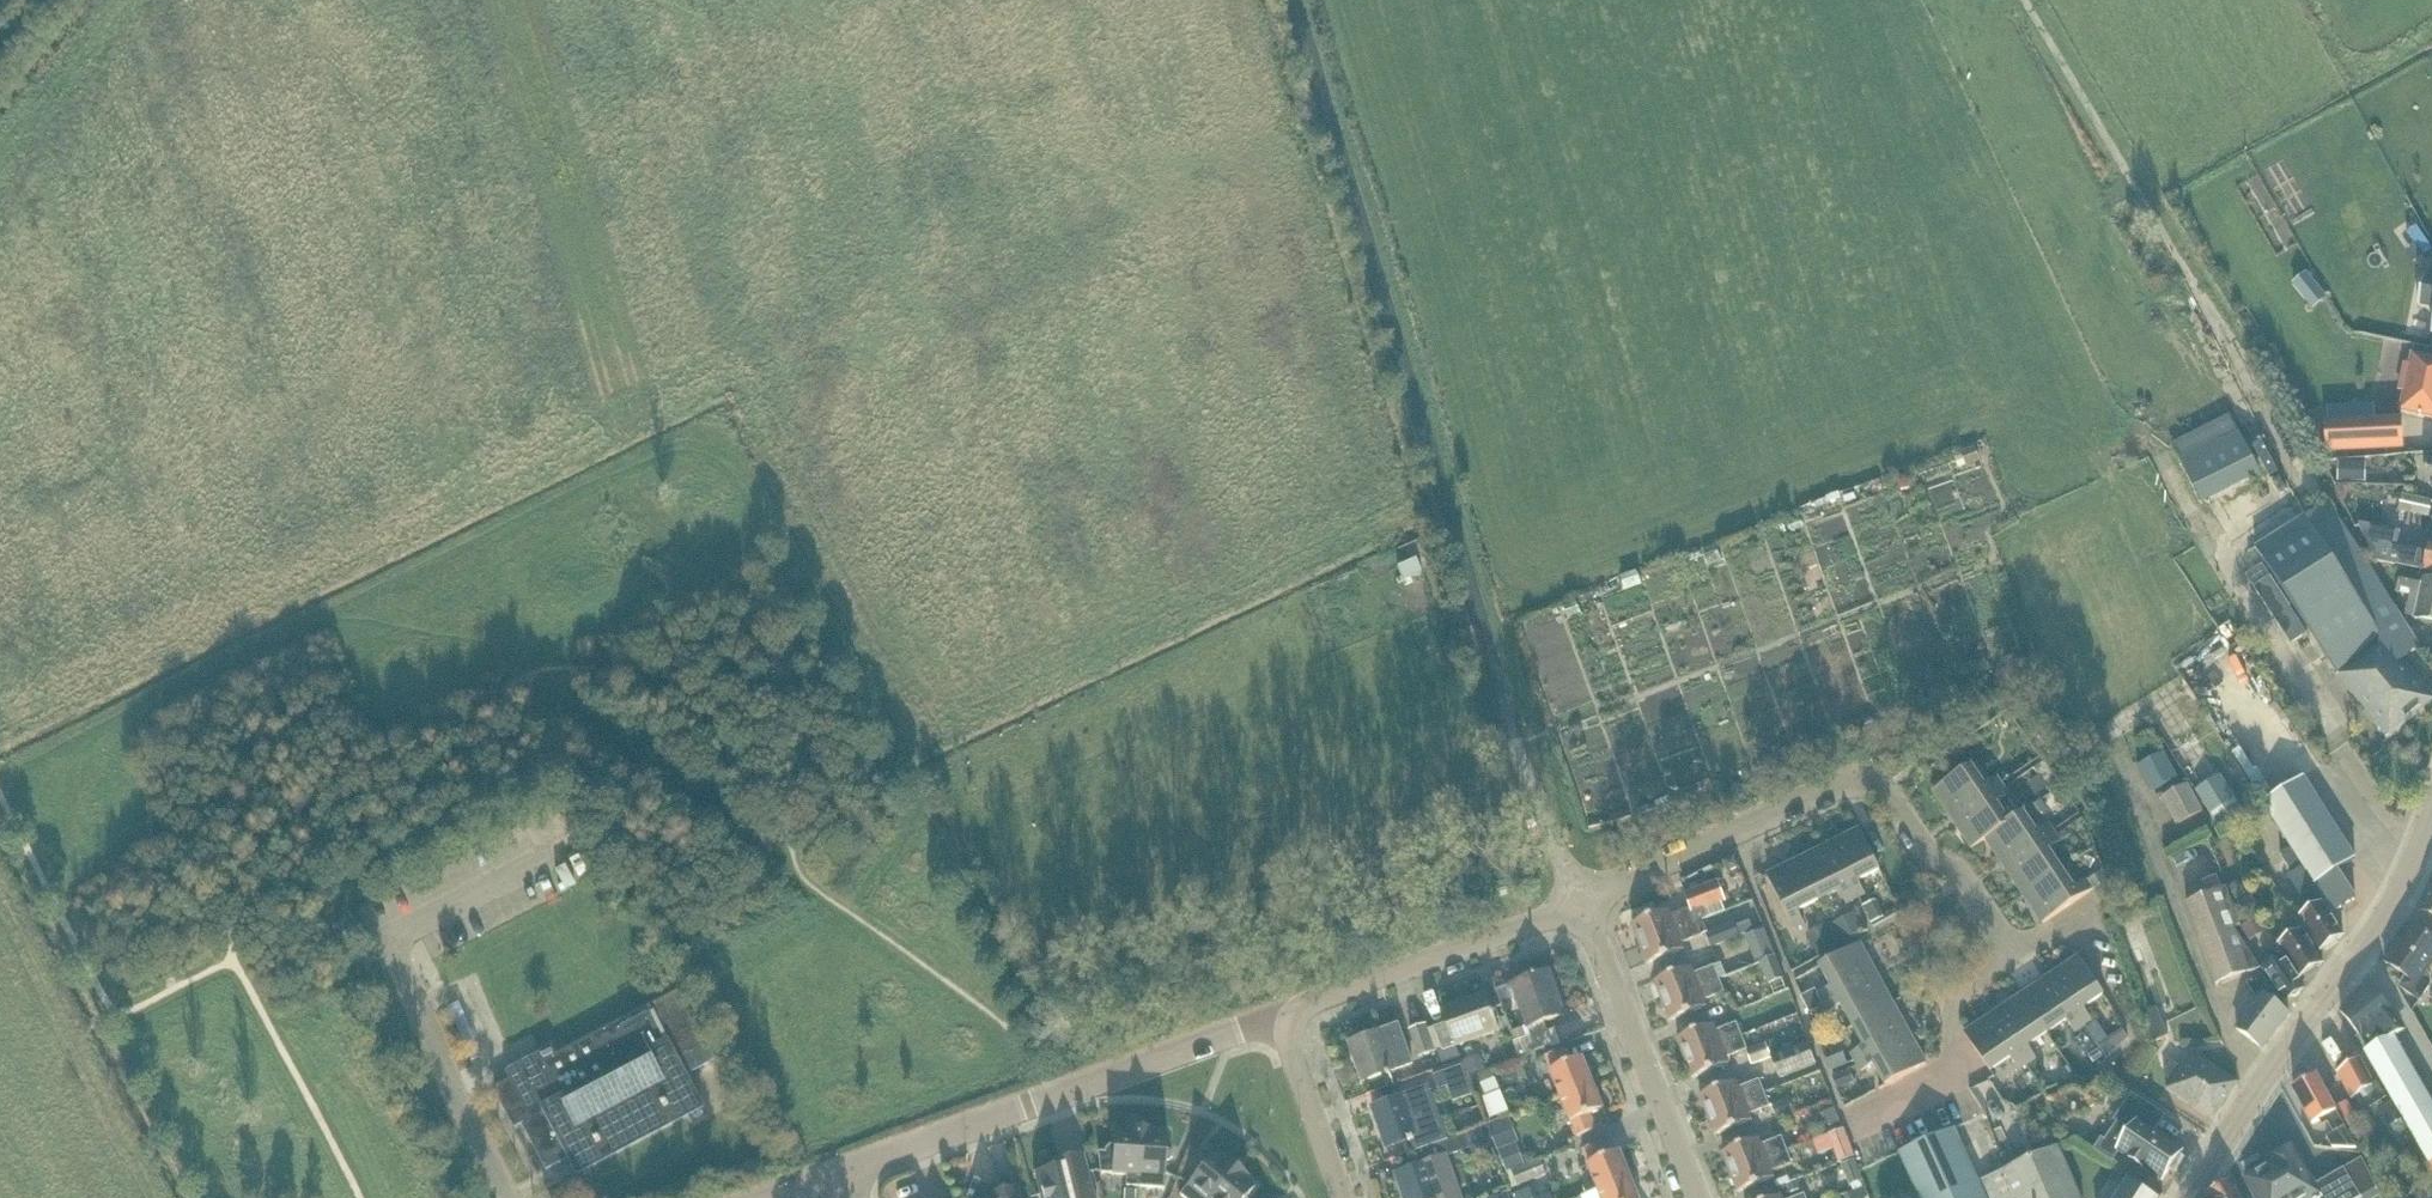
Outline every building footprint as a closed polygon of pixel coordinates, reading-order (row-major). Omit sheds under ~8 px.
[(2305,272),(2291,284),(2300,294),(2314,283),(2305,272)] [(2418,307),(2431,310),(2431,281),(2424,279),(2418,307)] [(2400,393),(2405,394),(2401,413),(2411,415),(2418,416),(2418,418),(2424,420),(2425,418),(2431,419),(2431,361),(2412,357),(2410,367),(2406,366),(2403,381),(2400,393)] [(2203,505),(2262,475),(2241,433),(2239,434),(2230,417),(2173,445),(2203,505)] [(2400,419),(2330,422),(2332,452),(2401,449),(2400,419)] [(1963,454),(1968,468),(1982,463),(1977,449),(1963,454)] [(2338,463),(2337,482),(2364,483),(2365,464),(2338,463)] [(2431,504),(2431,503),(2403,497),(2399,512),(2429,518),(2431,504)] [(2404,623),(2392,603),(2370,568),(2329,504),(2256,550),(2337,676),(2335,677),(2389,740),(2431,703),(2431,696),(2404,662),(2420,648),(2404,623)] [(2377,563),(2395,566),(2396,564),(2431,572),(2431,546),(2429,555),(2397,549),(2400,534),(2360,525),(2359,527),(2377,563)] [(1391,578),(1408,570),(1401,556),(1384,564),(1391,578)] [(1641,584),(1637,572),(1621,578),(1626,590),(1641,584)] [(2397,575),(2392,595),(2415,600),(2410,623),(2431,627),(2431,582),(2397,575)] [(2169,664),(2199,720),(2241,698),(2240,696),(2252,689),(2222,632),(2207,640),(2209,643),(2169,664)] [(2207,720),(2191,730),(2197,740),(2213,730),(2207,720)] [(2159,742),(2172,765),(2191,755),(2178,731),(2159,742)] [(2152,795),(2178,781),(2165,755),(2138,769),(2152,795)] [(2053,795),(2061,788),(2042,761),(2033,767),(2053,795)] [(1952,823),(2004,788),(1998,779),(1986,787),(1972,767),(1933,794),(1952,823)] [(2219,828),(2243,813),(2222,779),(2198,793),(2219,828)] [(2356,861),(2312,791),(2304,780),(2264,806),(2304,869),(2316,887),(2333,914),(2355,900),(2337,872),(2356,861)] [(2176,827),(2203,812),(2188,784),(2161,799),(2176,827)] [(2010,797),(2006,791),(2004,788),(1952,823),(1972,852),(1985,842),(2011,823),(1999,805),(2010,797)] [(2028,811),(2035,821),(2047,813),(2040,803),(2028,811)] [(2056,835),(2054,833),(2050,826),(2037,834),(2024,814),(2011,823),(1985,842),(2005,870),(2056,835)] [(1829,846),(1857,901),(1866,897),(1859,883),(1881,872),(1860,830),(1829,846)] [(2065,832),(2057,838),(2058,838),(2061,844),(2070,838),(2066,833),(2065,832)] [(2061,844),(2058,838),(2057,838),(2056,835),(2005,870),(2023,898),(2063,871),(2050,852),(2061,844)] [(1847,907),(1857,901),(1829,846),(1799,861),(1820,903),(1840,893),(1847,907)] [(2289,868),(2298,862),(2290,850),(2281,856),(2289,868)] [(1734,859),(1723,864),(1727,875),(1738,870),(1734,859)] [(1799,913),(1820,903),(1799,861),(1768,876),(1795,932),(1805,927),(1799,913)] [(2302,870),(2288,878),(2310,912),(2300,919),(2321,952),(2344,938),(2344,937),(2302,870)] [(2043,926),(2094,891),(2089,883),(2088,881),(2076,890),(2063,871),(2023,898),(2043,926)] [(2104,874),(2089,883),(2094,891),(2109,882),(2107,879),(2104,874)] [(2218,879),(2203,885),(2208,895),(2223,889),(2218,879)] [(2238,882),(2228,888),(2236,901),(2246,894),(2238,882)] [(1667,911),(1631,925),(1639,945),(1702,920),(1703,923),(1708,920),(1704,910),(1725,902),(1718,883),(1686,896),(1691,910),(1686,912),(1686,911),(1669,917),(1667,911)] [(2419,914),(2431,921),(2431,889),(2419,914)] [(2235,930),(2241,928),(2227,890),(2186,906),(2217,988),(2252,975),(2235,930)] [(2250,923),(2264,914),(2252,895),(2238,904),(2250,923)] [(1885,917),(1877,900),(1864,907),(1872,924),(1885,917)] [(1855,912),(1831,925),(1840,942),(1864,929),(1855,912)] [(2249,943),(2267,931),(2259,919),(2241,931),(2249,943)] [(2324,965),(2302,931),(2303,931),(2295,919),(2281,928),(2289,940),(2277,948),(2283,957),(2299,981),(2300,980),(2324,965)] [(1707,933),(1703,923),(1702,920),(1639,945),(1647,965),(1683,951),(1680,944),(1697,938),(1697,940),(1707,936),(1712,949),(1740,938),(1740,937),(1744,936),(1754,932),(1750,923),(1737,928),(1735,922),(1707,933)] [(1760,963),(1774,957),(1763,928),(1754,932),(1744,936),(1755,965),(1760,963)] [(1816,954),(1836,943),(1828,929),(1808,940),(1816,954)] [(2426,975),(2431,966),(2431,945),(2410,929),(2385,964),(2406,979),(2399,989),(2418,1003),(2428,989),(2429,984),(2428,980),(2426,975)] [(1878,976),(1861,945),(1820,969),(1831,989),(1819,997),(1824,1006),(1878,976)] [(2142,964),(2138,952),(2129,955),(2133,967),(2142,964)] [(1760,963),(1769,986),(1785,979),(1776,957),(1774,957),(1760,963)] [(2306,990),(2300,980),(2299,981),(2283,957),(2264,971),(2285,1003),(2306,990)] [(2085,1010),(2104,997),(2079,958),(2050,978),(2084,1029),(2093,1023),(2085,1010)] [(1726,983),(1745,970),(1739,961),(1720,975),(1726,983)] [(1662,1002),(1714,981),(1709,969),(1692,975),(1690,968),(1654,983),(1662,1002)] [(1532,1039),(1516,1044),(1515,1045),(1520,1058),(1552,1046),(1544,1024),(1565,1017),(1549,974),(1512,987),(1532,1039)] [(1853,1028),(1894,1005),(1878,976),(1824,1006),(1829,1015),(1842,1008),(1853,1028)] [(2277,1000),(2261,976),(2246,986),(2255,1000),(2259,1002),(2237,1031),(2262,1051),(2289,1016),(2273,1004),(2277,1000)] [(2075,1035),(2084,1029),(2050,978),(2022,997),(2048,1035),(2067,1023),(2075,1035)] [(1714,981),(1662,1002),(1669,1022),(1705,1008),(1703,1001),(1720,995),(1714,981)] [(2373,990),(2341,1014),(2371,1053),(2394,1041),(2400,1036),(2389,1021),(2394,1017),(2373,990)] [(1816,991),(1803,998),(1810,1011),(1822,1004),(1819,997),(1816,991)] [(566,1160),(575,1176),(702,1108),(685,1077),(713,1062),(677,995),(555,1060),(550,1051),(517,1068),(522,1077),(495,1092),(514,1129),(522,1125),(546,1171),(566,1160)] [(1462,1064),(1457,1049),(1499,1034),(1486,997),(1443,1013),(1448,1025),(1434,1030),(1442,1052),(1439,1053),(1444,1070),(1462,1064)] [(2029,1048),(2048,1035),(2022,997),(1994,1015),(2028,1066),(2037,1061),(2029,1048)] [(1856,1065),(1911,1035),(1894,1005),(1853,1028),(1864,1048),(1851,1056),(1856,1065)] [(2019,1072),(2028,1066),(1994,1015),(1965,1035),(1991,1074),(2011,1060),(2019,1072)] [(2145,1019),(2155,1046),(2167,1042),(2157,1015),(2145,1019)] [(1426,1025),(1409,1031),(1419,1059),(1436,1053),(1426,1025)] [(1684,1059),(1737,1039),(1732,1026),(1715,1033),(1712,1025),(1676,1040),(1684,1059)] [(1399,1028),(1349,1045),(1364,1085),(1413,1067),(1399,1028)] [(1886,1088),(1927,1065),(1911,1035),(1856,1065),(1862,1074),(1875,1067),(1886,1088)] [(1737,1039),(1684,1059),(1692,1079),(1728,1065),(1725,1058),(1742,1051),(1737,1039)] [(2095,1044),(2106,1061),(2113,1054),(2103,1039),(2095,1044)] [(2394,1041),(2371,1053),(2365,1056),(2392,1105),(2395,1110),(2401,1122),(2426,1167),(2431,1164),(2431,1109),(2394,1041)] [(1779,1082),(1817,1067),(1807,1043),(1771,1058),(1771,1060),(1779,1082)] [(2321,1043),(2310,1049),(2321,1068),(2332,1062),(2321,1043)] [(1771,1060),(1771,1058),(1765,1045),(1747,1053),(1753,1068),(1771,1060)] [(2098,1051),(2089,1057),(2093,1064),(2102,1058),(2098,1051)] [(1561,1099),(1592,1087),(1582,1061),(1569,1066),(1563,1052),(1545,1059),(1561,1099)] [(2213,1122),(2239,1084),(2192,1053),(2181,1070),(2171,1063),(2164,1073),(2170,1085),(2166,1091),(2213,1122)] [(1843,1055),(1827,1062),(1831,1073),(1848,1066),(1843,1055)] [(1471,1078),(1486,1072),(1480,1057),(1466,1063),(1471,1078)] [(2387,1099),(2377,1085),(2377,1083),(2375,1085),(2361,1059),(2338,1074),(2353,1101),(2361,1096),(2370,1110),(2387,1099)] [(2037,1061),(2028,1066),(2034,1075),(2043,1069),(2037,1061)] [(1433,1078),(1438,1091),(1447,1088),(1452,1103),(1471,1097),(1461,1068),(1433,1078)] [(1475,1079),(1482,1099),(1500,1092),(1493,1072),(1475,1079)] [(1833,1080),(1838,1091),(1854,1084),(1850,1073),(1833,1080)] [(2343,1130),(2316,1078),(2293,1091),(2311,1126),(2324,1119),(2332,1136),(2343,1130)] [(1707,1117),(1760,1095),(1754,1083),(1737,1090),(1734,1083),(1699,1097),(1707,1117)] [(1592,1087),(1561,1099),(1577,1140),(1595,1132),(1590,1118),(1603,1113),(1592,1087)] [(1428,1091),(1372,1111),(1386,1151),(1409,1143),(1409,1145),(1413,1143),(1417,1153),(1446,1143),(1428,1091)] [(1500,1092),(1482,1099),(1491,1119),(1508,1113),(1500,1092)] [(1765,1109),(1760,1097),(1760,1095),(1707,1117),(1715,1136),(1750,1122),(1747,1116),(1765,1109)] [(2163,1118),(2132,1096),(2115,1121),(2119,1124),(2106,1143),(2104,1142),(2096,1153),(2113,1164),(2120,1154),(2161,1183),(2169,1171),(2174,1174),(2183,1161),(2178,1158),(2181,1153),(2153,1133),(2163,1118)] [(1789,1100),(1772,1106),(1778,1121),(1794,1115),(1789,1100)] [(2347,1103),(2336,1109),(2347,1129),(2358,1123),(2347,1103)] [(2395,1110),(2392,1105),(2380,1111),(2390,1128),(2401,1122),(2395,1110)] [(1824,1113),(1829,1127),(1839,1123),(1834,1109),(1824,1113)] [(1516,1144),(1507,1120),(1488,1128),(1497,1151),(1516,1144)] [(1842,1130),(1828,1136),(1839,1164),(1853,1159),(1842,1130)] [(2332,1136),(2326,1139),(2332,1151),(2354,1152),(2343,1130),(2332,1136)] [(1137,1190),(1141,1132),(1126,1131),(1126,1134),(1115,1133),(1114,1150),(1111,1149),(1107,1153),(1107,1156),(1100,1155),(1100,1154),(1098,1154),(1101,1178),(1102,1178),(1102,1176),(1127,1178),(1126,1189),(1137,1190)] [(1141,1132),(1137,1190),(1149,1191),(1164,1192),(1164,1180),(1165,1164),(1168,1164),(1172,1160),(1172,1158),(1169,1153),(1166,1153),(1167,1137),(1156,1136),(1157,1133),(1141,1132)] [(1469,1146),(1470,1148),(1484,1143),(1480,1133),(1467,1138),(1469,1146)] [(1973,1186),(1948,1133),(1894,1158),(1913,1197),(2074,1197),(2051,1149),(2029,1160),(2006,1171),(1973,1186)] [(1469,1146),(1467,1138),(1439,1148),(1443,1160),(1396,1177),(1404,1197),(1464,1197),(1449,1158),(1471,1150),(1470,1148),(1469,1146)] [(1730,1174),(1783,1153),(1778,1141),(1760,1148),(1757,1140),(1722,1154),(1730,1174)] [(1599,1193),(1631,1180),(1620,1155),(1606,1160),(1601,1146),(1583,1154),(1599,1193)] [(2025,1148),(2001,1157),(2006,1171),(2029,1160),(2025,1148)] [(2344,1170),(2315,1187),(2292,1148),(2269,1162),(2270,1165),(2246,1180),(2257,1197),(2361,1197),(2344,1170)] [(1512,1174),(1524,1169),(1516,1149),(1499,1156),(1507,1176),(1512,1174)] [(1783,1153),(1730,1174),(1737,1194),(1772,1180),(1770,1173),(1788,1166),(1783,1153)] [(1084,1156),(1051,1165),(1052,1166),(1053,1166),(1054,1170),(1033,1175),(1039,1197),(1095,1197),(1084,1156)] [(1237,1170),(1225,1161),(1224,1163),(1215,1156),(1204,1168),(1203,1167),(1197,1167),(1195,1169),(1196,1175),(1198,1176),(1180,1197),(1214,1197),(1237,1170)] [(1848,1187),(1862,1181),(1854,1161),(1840,1167),(1848,1187)] [(1518,1188),(1546,1177),(1541,1162),(1524,1169),(1512,1174),(1518,1188)] [(1214,1197),(1248,1197),(1256,1189),(1247,1182),(1248,1180),(1237,1170),(1214,1197)] [(1587,1197),(1638,1197),(1631,1180),(1599,1193),(1587,1197)] [(1797,1182),(1787,1186),(1790,1195),(1800,1191),(1797,1182)] [(2127,1184),(2118,1197),(2149,1197),(2127,1184)] [(2228,1185),(2210,1195),(2211,1197),(2235,1197),(2228,1185)] [(1863,1188),(1848,1194),(1850,1197),(1867,1197),(1863,1188)]
